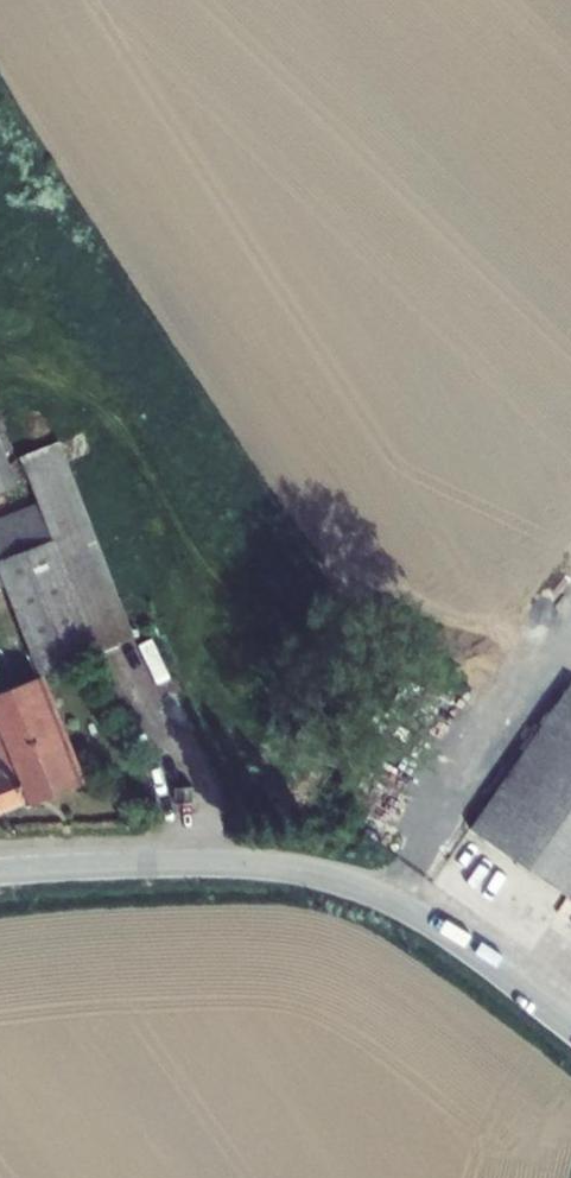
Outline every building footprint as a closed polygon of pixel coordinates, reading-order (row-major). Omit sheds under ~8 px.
[(6,585),(41,676),(97,655),(96,653),(135,640),(59,443),(20,458),(38,505),(0,519),(0,569),(6,585)] [(15,488),(0,449),(0,494),(15,488)] [(12,770),(0,774),(0,814),(83,782),(41,676),(0,692),(0,740),(12,770)] [(471,829),(570,899),(570,685),(471,829)] [(192,788),(176,789),(176,804),(193,804),(192,788)]
